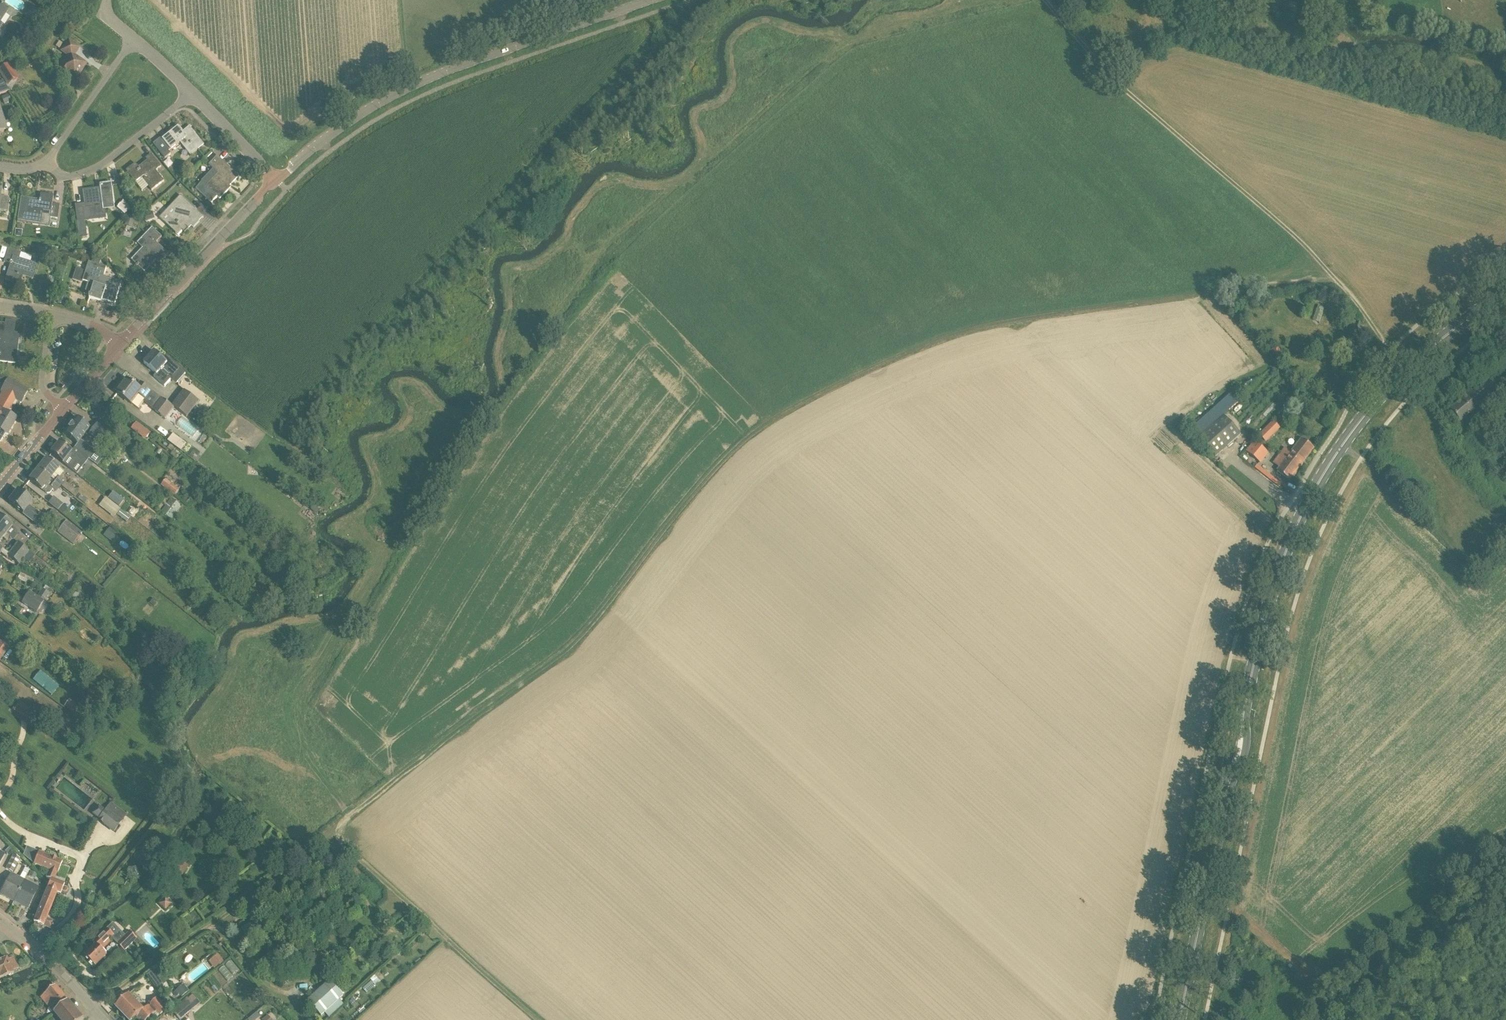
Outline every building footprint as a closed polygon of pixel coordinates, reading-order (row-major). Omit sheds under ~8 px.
[(2,24),(0,22),(9,10),(0,4),(0,27),(2,24)] [(75,80),(81,72),(80,72),(83,68),(81,67),(81,65),(83,62),(73,55),(79,48),(68,40),(60,51),(67,55),(58,68),(75,80)] [(19,78),(9,63),(0,69),(0,72),(8,85),(19,78)] [(0,94),(9,91),(2,80),(0,81),(0,94)] [(8,94),(1,96),(4,104),(11,101),(8,94)] [(179,126),(162,139),(171,150),(181,142),(191,155),(204,145),(191,127),(184,133),(179,126)] [(157,170),(162,167),(152,154),(146,158),(149,162),(140,169),(136,163),(126,171),(135,183),(142,178),(152,191),(165,181),(157,170)] [(220,200),(229,191),(227,189),(240,176),(218,156),(210,165),(214,169),(210,173),(215,177),(206,186),(202,182),(196,188),(212,203),(218,197),(220,200)] [(114,208),(112,183),(101,185),(101,190),(96,191),(95,189),(84,191),(86,207),(103,204),(104,210),(114,208)] [(2,188),(0,188),(0,211),(6,211),(8,197),(1,196),(2,188)] [(52,203),(53,195),(40,193),(40,200),(39,200),(39,202),(28,200),(25,221),(40,223),(42,210),(51,211),(49,218),(57,219),(59,205),(52,203)] [(194,228),(204,217),(181,196),(171,207),(160,218),(165,224),(178,235),(182,231),(185,233),(192,226),(194,228)] [(77,222),(85,221),(84,206),(76,207),(77,222)] [(151,212),(143,214),(145,221),(153,219),(151,212)] [(128,215),(125,225),(133,227),(135,217),(128,215)] [(85,221),(77,222),(79,233),(86,232),(85,221)] [(159,264),(169,254),(157,243),(163,237),(153,228),(142,239),(138,243),(143,248),(132,260),(145,273),(156,261),(159,264)] [(33,279),(38,265),(19,259),(21,253),(8,249),(4,262),(10,264),(5,280),(16,283),(19,275),(33,279)] [(122,282),(104,277),(107,267),(100,265),(101,260),(94,258),(92,262),(89,261),(86,271),(83,281),(88,283),(87,289),(92,290),(89,297),(97,300),(97,298),(115,304),(122,282)] [(15,322),(6,321),(6,324),(0,324),(0,361),(15,363),(18,338),(13,338),(15,322)] [(155,352),(145,363),(157,375),(155,377),(165,386),(180,368),(166,355),(162,359),(155,352)] [(1496,368),(1460,399),(1462,400),(1450,410),(1460,421),(1471,411),(1474,414),(1505,387),(1505,360),(1496,368)] [(28,390),(9,379),(0,391),(2,392),(0,396),(0,441),(1,441),(5,434),(7,435),(16,419),(7,414),(15,400),(21,403),(28,390)] [(138,409),(144,402),(152,391),(141,382),(137,387),(136,386),(128,380),(117,393),(138,409)] [(182,414),(188,418),(200,402),(185,390),(173,406),(174,407),(179,411),(182,414)] [(1229,410),(1238,402),(1233,396),(1224,403),(1229,410)] [(165,418),(167,417),(174,407),(173,406),(161,397),(153,409),(165,418)] [(1224,415),(1218,420),(1199,437),(1200,437),(1217,456),(1235,439),(1241,434),(1224,415)] [(74,448),(79,452),(90,460),(95,454),(83,444),(79,442),(90,428),(76,417),(63,434),(76,444),(74,448)] [(1259,435),(1267,442),(1281,427),(1273,419),(1259,435)] [(131,428),(146,439),(151,431),(136,420),(131,428)] [(101,443),(105,439),(111,430),(98,421),(89,434),(101,443)] [(174,434),(167,442),(170,444),(175,448),(181,452),(187,444),(174,434)] [(1289,481),(1314,448),(1300,438),(1289,453),(1284,448),(1273,463),(1279,468),(1277,471),(1289,481)] [(77,456),(59,442),(50,453),(62,463),(68,456),(80,466),(83,462),(87,464),(90,460),(79,452),(77,456)] [(1260,462),(1267,454),(1254,442),(1247,451),(1260,462)] [(60,485),(63,480),(60,477),(65,471),(47,457),(38,468),(60,485)] [(60,485),(38,468),(29,480),(42,489),(48,494),(53,488),(55,490),(59,485),(60,485)] [(162,485),(175,495),(181,487),(168,477),(162,485)] [(33,521),(39,514),(29,506),(33,501),(26,496),(18,490),(8,502),(33,521)] [(1421,494),(1413,499),(1418,505),(1425,500),(1421,494)] [(58,511),(59,509),(62,504),(63,503),(53,496),(48,503),(58,511)] [(105,497),(99,505),(114,517),(120,509),(105,497)] [(48,515),(53,519),(51,521),(60,528),(66,520),(52,509),(48,515)] [(121,510),(117,515),(126,522),(130,517),(121,510)] [(1314,536),(1321,524),(1307,516),(1300,528),(1314,536)] [(20,532),(12,526),(0,517),(0,542),(3,538),(7,540),(9,537),(13,540),(20,532)] [(73,544),(82,532),(66,520),(57,532),(73,544)] [(110,527),(103,535),(111,541),(117,533),(110,527)] [(7,557),(8,555),(19,563),(24,557),(29,561),(34,555),(18,542),(10,553),(0,545),(0,552),(7,557)] [(42,588),(38,595),(46,599),(50,593),(48,592),(43,589),(42,588)] [(36,612),(43,601),(30,592),(22,603),(36,612)] [(8,647),(1,642),(0,641),(0,660),(9,648),(8,647)] [(64,706),(77,716),(82,708),(70,698),(64,706)] [(28,720),(34,711),(20,702),(14,710),(28,720)] [(105,810),(99,805),(92,813),(99,819),(98,820),(114,833),(123,821),(106,808),(105,810)] [(9,847),(4,852),(8,856),(13,852),(9,847)] [(55,921),(47,918),(57,893),(60,895),(60,894),(64,895),(67,894),(69,889),(67,886),(64,884),(55,880),(63,862),(39,852),(33,864),(49,871),(46,878),(51,880),(49,886),(34,922),(43,926),(51,930),(55,921)] [(13,872),(20,859),(13,855),(6,868),(13,872)] [(172,880),(177,873),(175,872),(183,860),(177,855),(164,875),(172,880)] [(14,901),(25,881),(11,874),(0,895),(14,901)] [(27,908),(38,887),(25,881),(14,901),(27,908)] [(166,910),(171,904),(164,899),(159,905),(166,910)] [(130,931),(125,935),(113,922),(107,928),(93,942),(96,944),(85,956),(96,966),(107,955),(101,948),(112,938),(117,943),(125,951),(134,942),(137,944),(140,941),(137,938),(130,931)] [(216,956),(221,963),(224,961),(219,954),(216,956)] [(13,957),(7,960),(6,958),(0,960),(0,978),(13,973),(12,971),(18,969),(13,957)] [(226,965),(233,973),(237,969),(230,961),(226,965)] [(156,988),(163,983),(154,970),(147,975),(156,988)] [(330,980),(308,1000),(323,1016),(344,995),(330,980)] [(373,981),(372,980),(363,988),(364,989),(367,993),(376,985),(376,984),(373,981)] [(184,984),(175,991),(178,995),(180,994),(182,997),(190,991),(184,984)] [(54,1012),(68,1000),(55,985),(47,993),(42,997),(54,1012)] [(179,1019),(197,1006),(201,1003),(193,994),(190,997),(188,995),(171,1009),(179,1019)] [(129,995),(116,1007),(129,1019),(134,1019),(137,1018),(139,1019),(147,1019),(150,1017),(157,1011),(161,1015),(169,1007),(158,996),(150,1004),(151,1005),(149,1006),(149,1005),(144,1010),(129,995)] [(84,1019),(68,1000),(54,1012),(60,1019),(83,1019),(84,1019)]
